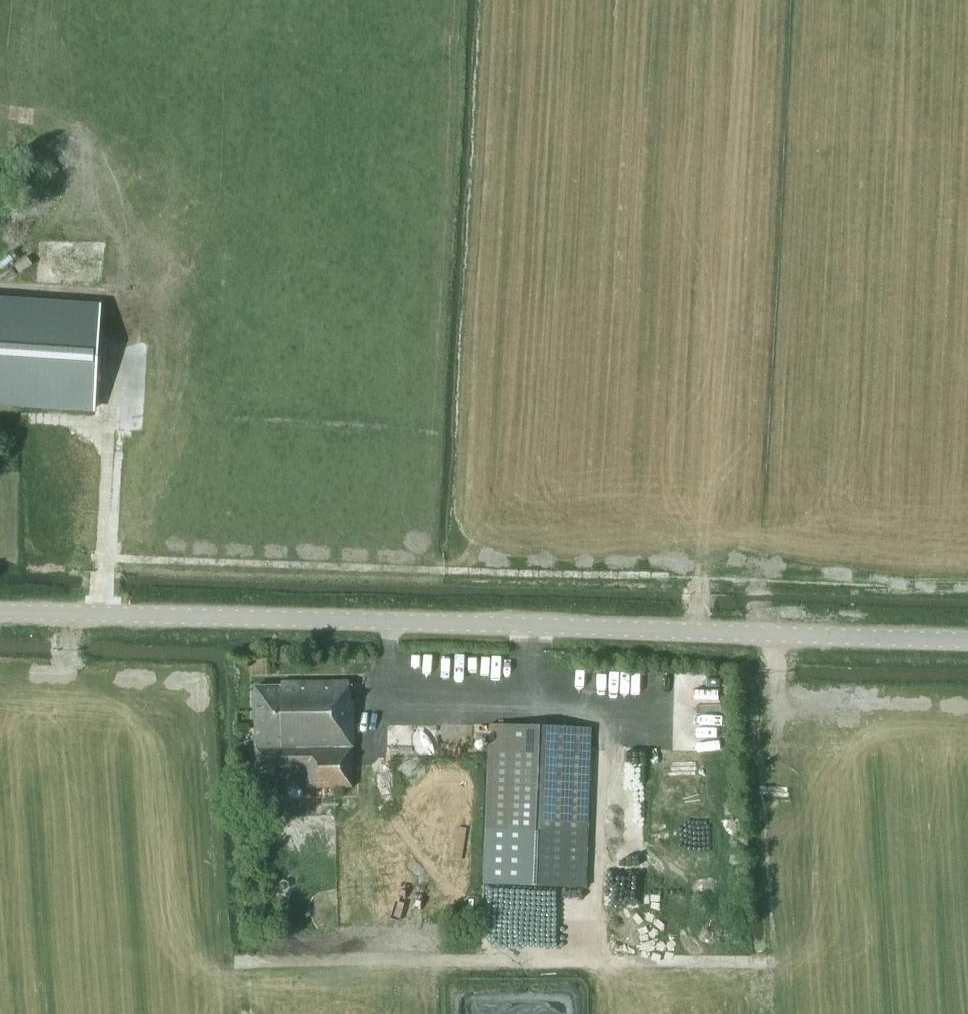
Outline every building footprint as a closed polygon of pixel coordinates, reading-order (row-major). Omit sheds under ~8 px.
[(100,307),(0,300),(0,403),(95,410),(100,307)] [(303,787),(352,786),(352,732),(352,702),(348,702),(348,682),(281,681),(281,686),(254,686),(254,732),(254,768),(303,767),(303,787)] [(587,887),(592,732),(592,728),(488,724),(487,732),(483,884),(587,887)]
